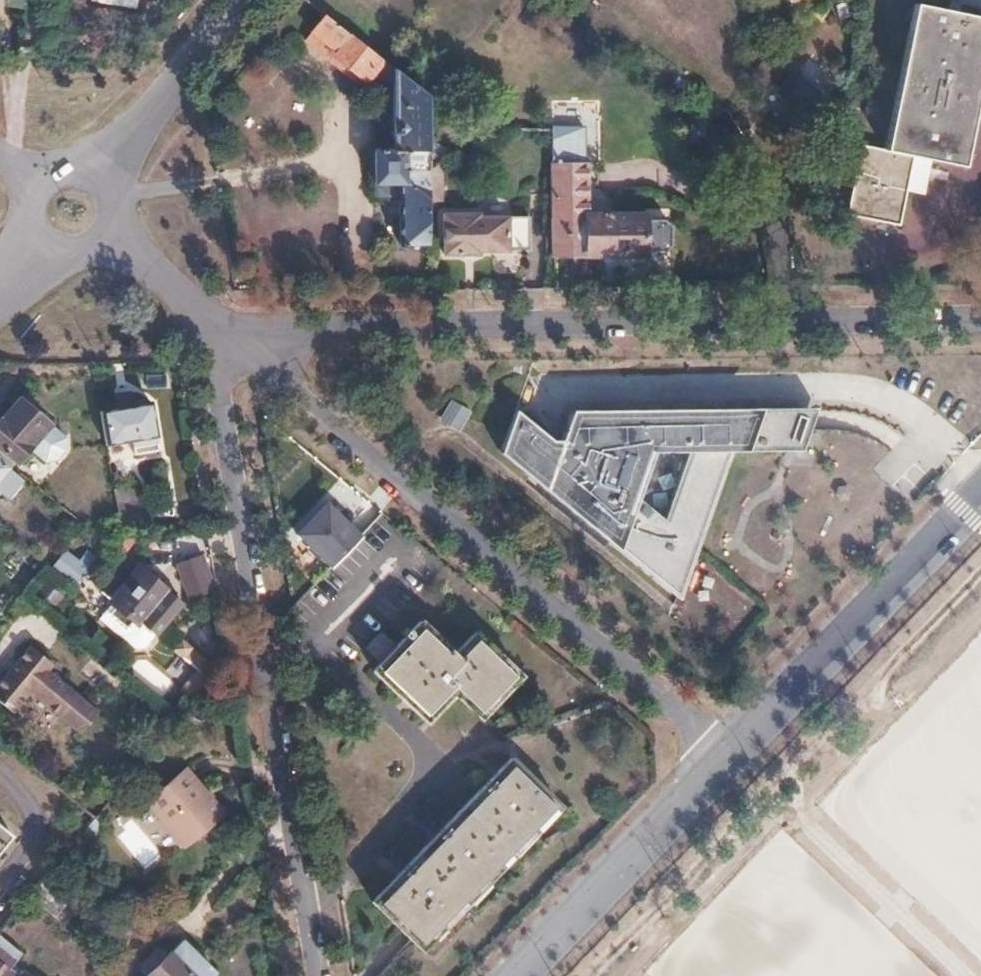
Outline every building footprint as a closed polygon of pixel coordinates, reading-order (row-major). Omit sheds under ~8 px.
[(946,12),(914,5),(883,152),(860,147),(845,216),(899,226),(906,193),(924,196),(932,161),(961,167),(980,72),(980,19),(968,16),(969,8),(980,11),(980,0),(949,0),(946,12)] [(325,15),(305,41),(361,84),(375,66),(380,69),(375,79),(394,80),(395,148),(375,149),(376,196),(401,196),(401,245),(428,245),(428,201),(428,165),(427,94),(325,15)] [(795,72),(777,92),(804,118),(822,97),(795,72)] [(587,127),(554,128),(554,132),(556,256),(646,256),(646,215),(591,215),(590,165),(587,165),(587,127)] [(441,158),(428,165),(428,201),(442,201),(441,158)] [(481,213),(445,214),(445,253),(481,253),(481,249),(531,249),(530,217),(481,217),(481,213)] [(455,398),(442,414),(458,427),(471,411),(455,398)] [(18,462),(30,448),(48,462),(57,460),(65,450),(64,439),(48,425),(49,424),(20,399),(2,421),(1,419),(0,420),(0,447),(18,462)] [(119,408),(101,411),(107,443),(132,439),(134,454),(159,450),(151,403),(133,406),(132,401),(118,403),(119,408)] [(517,408),(503,449),(682,595),(733,446),(806,445),(822,402),(576,405),(563,442),(558,442),(517,408)] [(892,487),(918,458),(900,441),(874,470),(892,487)] [(8,500),(23,482),(0,463),(0,493),(8,500)] [(171,492),(135,492),(135,498),(135,522),(172,522),(171,492)] [(135,498),(116,498),(120,522),(135,522),(135,498)] [(328,506),(300,535),(332,565),(359,536),(328,506)] [(66,552),(54,567),(76,585),(94,564),(85,557),(80,563),(66,552)] [(202,556),(178,564),(189,595),(213,587),(202,556)] [(126,557),(99,590),(112,601),(139,568),(126,557)] [(139,568),(112,601),(113,601),(136,621),(154,635),(181,601),(139,568)] [(113,601),(102,616),(125,635),(136,621),(113,601)] [(380,631),(365,647),(380,662),(376,667),(428,717),(452,691),(475,714),(516,671),(475,632),(454,653),(420,621),(395,646),(380,631)] [(179,640),(173,648),(183,656),(189,648),(179,640)] [(0,681),(0,705),(12,715),(29,695),(79,735),(97,714),(47,674),(52,668),(28,648),(14,665),(17,668),(11,675),(8,672),(0,681)] [(14,665),(8,672),(11,675),(17,668),(14,665)] [(197,669),(181,689),(191,698),(208,678),(197,669)] [(510,759),(372,902),(416,946),(554,802),(510,759)] [(180,763),(144,801),(186,841),(222,802),(180,763)] [(110,827),(144,872),(176,848),(143,803),(110,827)] [(11,837),(0,827),(0,849),(11,837)] [(213,972),(180,940),(146,975),(209,975),(213,972)] [(9,968),(14,961),(0,949),(0,975),(15,975),(9,968)]
